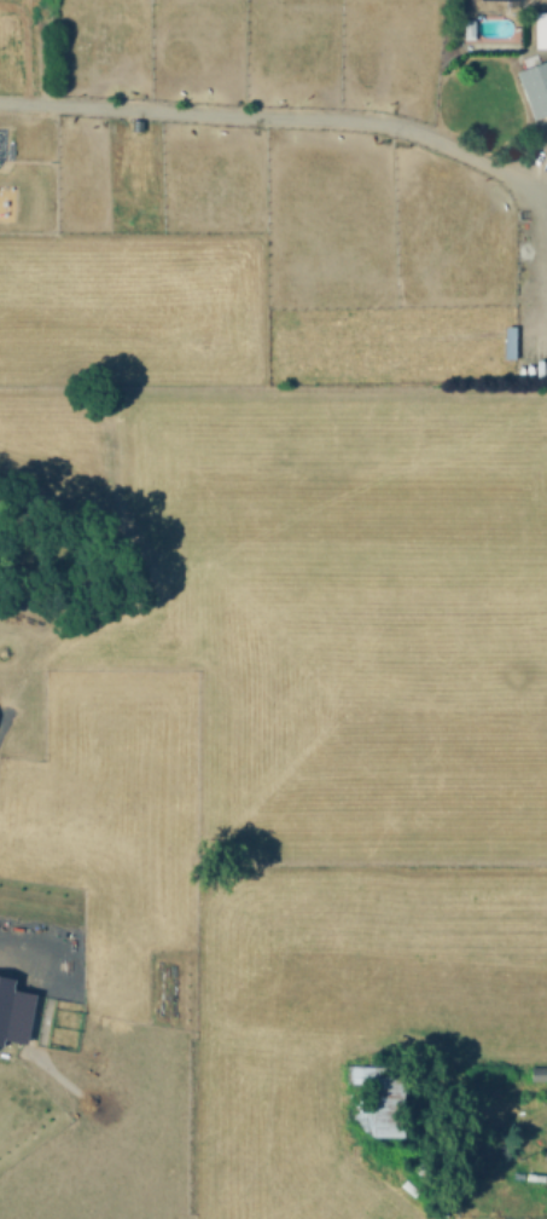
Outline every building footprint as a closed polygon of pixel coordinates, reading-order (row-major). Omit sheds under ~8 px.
[(531,11),(546,11),(546,46),(531,46),(531,11)] [(460,19),(471,19),(471,39),(459,39),(460,19)] [(522,67),(546,57),(546,120),(542,122),(539,115),(530,117),(513,70),(522,67)] [(501,331),(513,331),(513,362),(501,362),(501,331)] [(30,992),(7,988),(9,977),(0,975),(0,1039),(21,1042),(30,992)] [(546,1065),(526,1065),(527,1079),(546,1079),(546,1069),(546,1065)] [(405,1067),(405,1136),(361,1136),(361,1123),(349,1123),(349,1067),(405,1067)]
